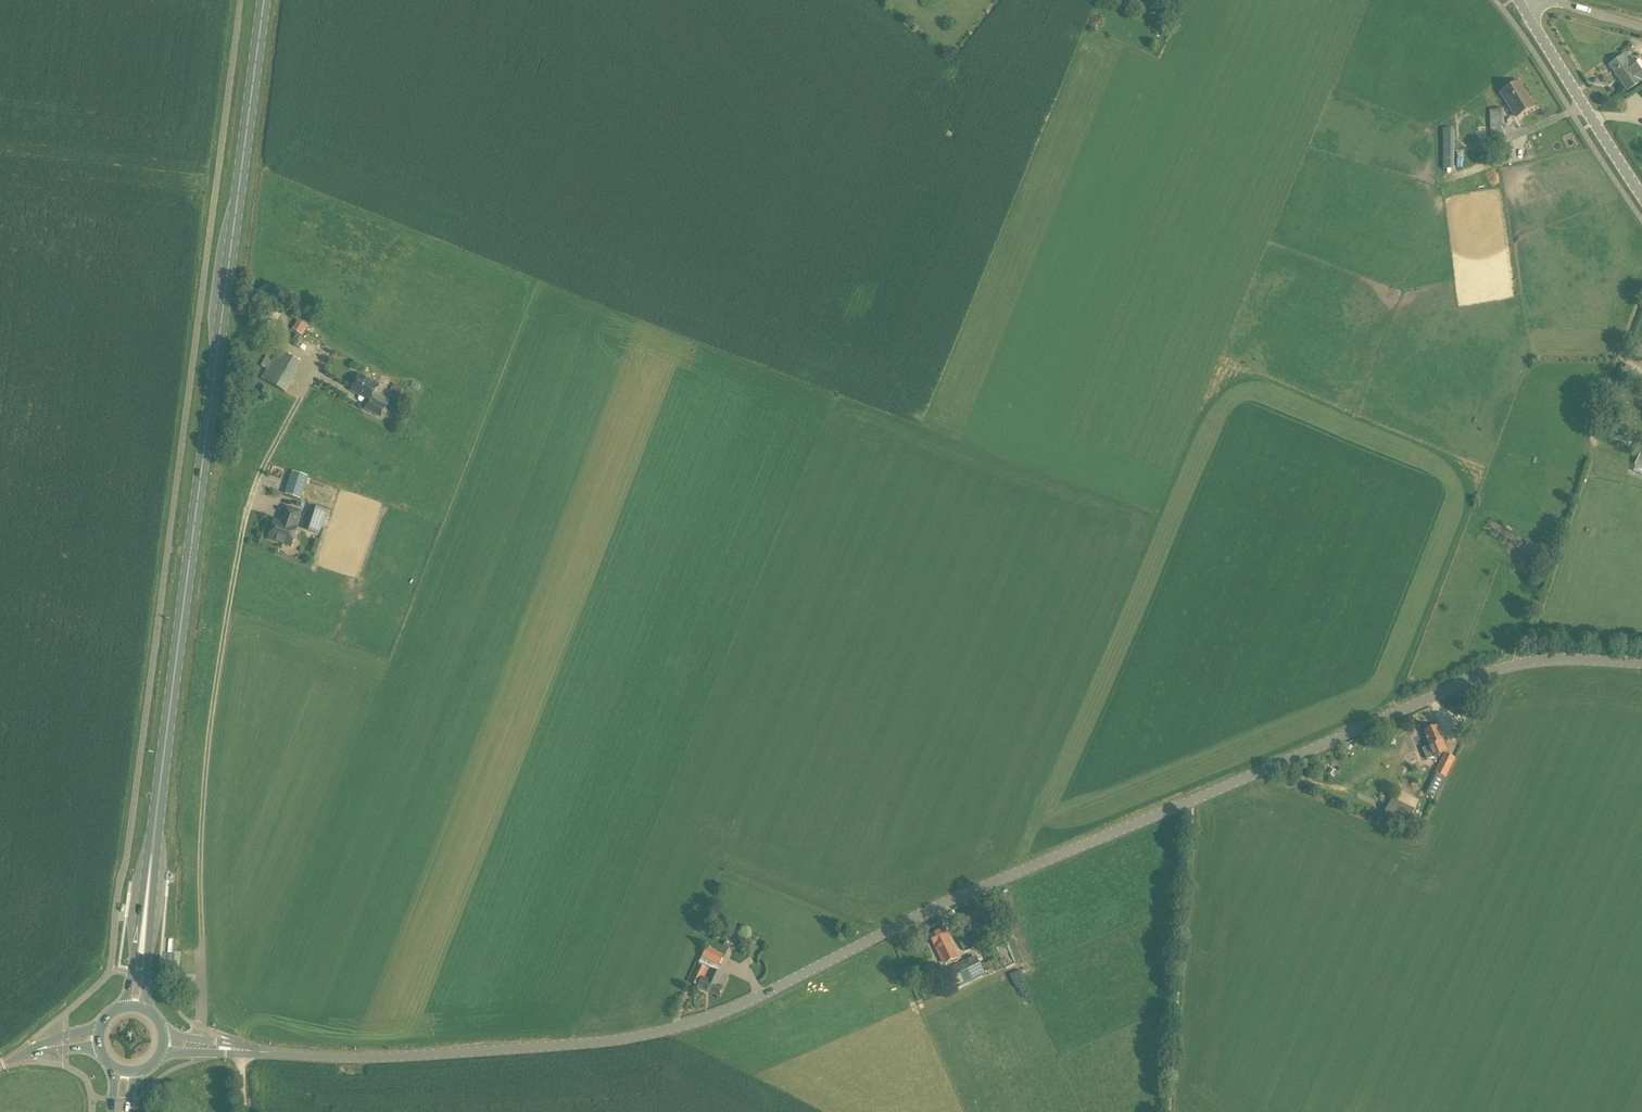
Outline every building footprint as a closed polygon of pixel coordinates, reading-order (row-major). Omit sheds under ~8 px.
[(1139,0),(1119,0),(1117,5),(1135,10),(1139,0)] [(1634,44),(1630,43),(1627,46),(1626,49),(1628,53),(1632,54),(1636,51),(1636,47),(1634,44)] [(1624,56),(1610,66),(1618,78),(1619,78),(1627,90),(1641,80),(1641,73),(1633,60),(1629,63),(1624,56)] [(1526,99),(1517,84),(1501,93),(1516,118),(1533,107),(1527,97),(1526,99)] [(1561,100),(1551,103),(1553,110),(1563,107),(1561,100)] [(1491,151),(1503,151),(1503,144),(1505,144),(1504,109),(1490,110),(1491,151)] [(298,320),(293,329),(302,335),(308,326),(298,320)] [(286,393),(302,363),(279,350),(262,380),(286,393)] [(1618,377),(1634,388),(1641,376),(1634,371),(1626,365),(1618,377)] [(381,417),(386,407),(390,401),(375,393),(379,385),(360,375),(352,390),(370,400),(366,408),(381,417)] [(399,396),(403,389),(394,384),(390,392),(399,396)] [(292,472),(285,494),(301,500),(308,477),(292,472)] [(321,528),(327,511),(313,506),(308,524),(321,528)] [(296,527),(301,512),(287,507),(283,519),(284,520),(283,523),(275,520),(269,539),(292,546),(298,528),(296,527)] [(1534,565),(1539,557),(1523,548),(1518,556),(1534,565)] [(1447,750),(1437,726),(1424,731),(1425,734),(1418,736),(1423,749),(1430,746),(1435,756),(1447,750)] [(1437,799),(1447,779),(1446,778),(1455,758),(1444,753),(1425,793),(1437,799)] [(1390,801),(1384,815),(1407,826),(1413,812),(1390,801)] [(977,909),(971,912),(976,921),(981,918),(977,909)] [(965,952),(992,939),(983,921),(956,934),(965,952)] [(945,964),(958,958),(944,929),(930,935),(941,959),(943,958),(945,964)] [(734,951),(739,938),(729,933),(723,946),(734,951)] [(707,948),(702,957),(713,963),(719,965),(723,956),(707,948)] [(952,989),(984,972),(975,956),(944,972),(952,989)] [(710,969),(713,963),(702,957),(699,963),(700,964),(691,982),(719,996),(722,988),(728,977),(710,969)] [(938,988),(939,980),(930,979),(929,987),(938,988)]
